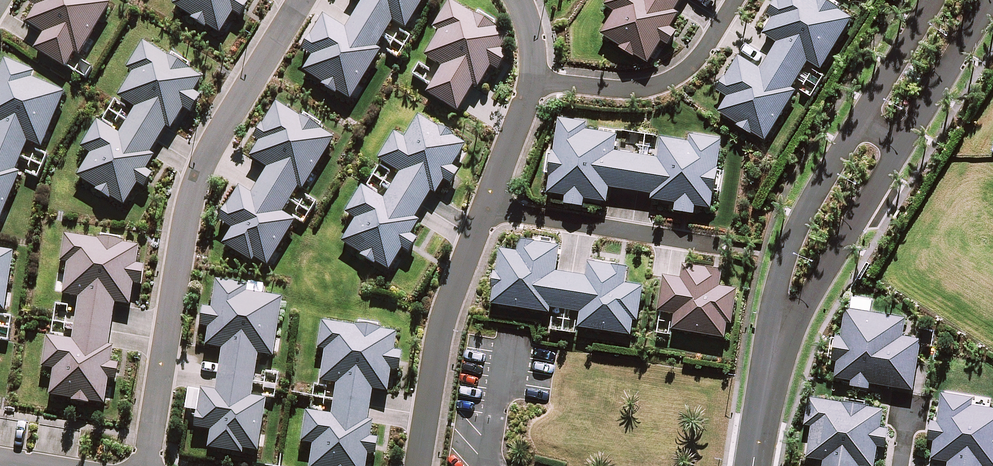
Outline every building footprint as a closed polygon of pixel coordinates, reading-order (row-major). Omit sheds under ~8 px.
[(63,68),(74,49),(79,52),(109,3),(103,0),(37,0),(35,4),(40,7),(30,23),(45,32),(34,50),(63,68)] [(174,6),(220,34),(241,0),(178,0),(174,6)] [(365,3),(348,30),(325,17),(305,50),(315,56),(305,72),(350,99),(379,51),(375,49),(393,20),(405,27),(421,0),(359,0),(365,3)] [(606,2),(617,9),(603,32),(649,59),(662,38),(671,43),(679,29),(671,24),(678,12),(673,9),(678,0),(608,0),(606,2)] [(852,17),(823,0),(774,0),(767,12),(777,18),(768,33),(781,41),(763,71),(740,57),(720,89),(730,95),(720,111),(766,138),(796,89),(793,88),(810,60),(821,67),(852,17)] [(476,20),(450,4),(435,29),(442,33),(428,57),(446,68),(430,94),(457,111),(472,86),(474,88),(489,64),(496,68),(506,53),(499,48),(505,37),(492,29),(494,26),(478,16),(476,20)] [(201,79),(144,45),(129,70),(134,73),(119,98),(135,107),(120,133),(98,120),(82,147),(92,153),(78,177),(124,204),(138,181),(144,185),(151,173),(145,169),(155,153),(149,150),(164,124),(170,128),(183,107),(189,111),(199,95),(193,91),(201,79)] [(63,93),(32,80),(34,74),(7,62),(0,80),(0,216),(19,173),(14,171),(27,141),(41,146),(63,93)] [(336,141),(278,106),(258,139),(261,141),(251,158),(268,167),(249,198),(238,192),(221,221),(235,229),(225,246),(251,262),(254,257),(268,265),(294,221),(279,212),(295,186),(305,192),(336,141)] [(463,145),(418,118),(405,140),(395,134),(379,161),(400,174),(384,200),(361,187),(347,211),(358,218),(343,242),(388,269),(400,249),(407,253),(415,240),(408,236),(418,220),(413,218),(429,191),(434,193),(442,180),(450,184),(457,172),(450,167),(463,145)] [(585,123),(563,120),(552,192),(568,195),(567,201),(586,204),(587,197),(608,200),(610,186),(653,192),(653,197),(678,201),(677,208),(697,211),(699,204),(713,206),(722,140),(692,136),(692,139),(665,135),(661,158),(615,151),(617,137),(584,132),(585,123)] [(137,246),(66,236),(62,263),(70,264),(66,294),(82,296),(75,341),(50,338),(45,369),(56,371),(53,397),(104,404),(108,377),(116,378),(118,366),(110,364),(112,347),(107,347),(114,303),(128,305),(137,246)] [(581,325),(635,333),(642,287),(627,285),(629,267),(593,262),(591,275),(556,270),(560,245),(522,240),(521,251),(503,249),(495,300),(550,308),(550,303),(583,308),(581,325)] [(3,309),(11,250),(0,249),(0,308),(3,309)] [(676,328),(725,335),(727,322),(730,322),(736,287),(720,285),(722,270),(687,265),(684,280),(668,277),(663,311),(678,313),(676,328)] [(248,287),(218,282),(214,311),(205,309),(202,327),(212,329),(209,345),(224,347),(218,393),(202,391),(197,428),(213,430),(210,449),(241,453),(242,447),(258,450),(265,400),(250,397),(256,352),(272,355),(280,300),(246,295),(248,287)] [(906,320),(847,310),(842,338),(837,337),(833,358),(839,359),(836,377),(854,380),(853,385),(869,388),(870,383),(914,390),(923,339),(903,335),(906,320)] [(394,334),(324,324),(320,349),(327,350),(323,381),(340,383),(335,417),(308,413),(304,443),(316,445),(313,465),(366,465),(368,453),(376,454),(379,440),(369,438),(372,422),(368,422),(372,389),(386,391),(389,369),(398,371),(401,354),(392,352),(394,334)] [(947,394),(942,422),(934,421),(931,440),(937,441),(935,457),(952,460),(951,465),(984,465),(985,465),(992,465),(992,402),(947,394)] [(812,399),(808,421),(816,423),(811,455),(828,458),(826,465),(860,465),(861,464),(874,465),(877,444),(885,445),(888,429),(880,428),(883,411),(812,399)]
